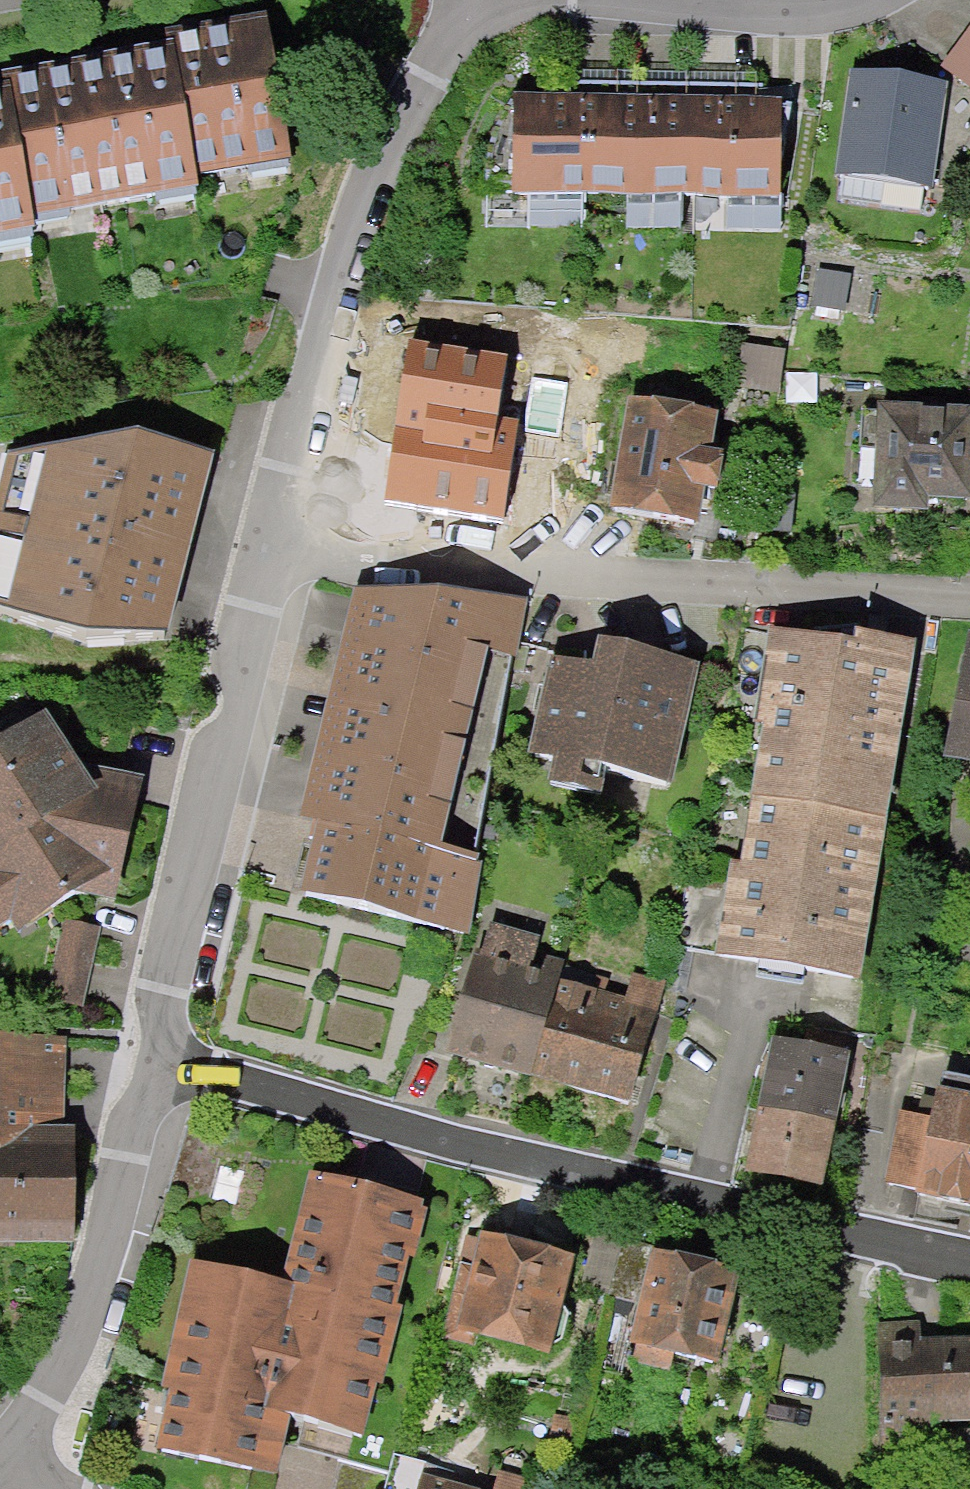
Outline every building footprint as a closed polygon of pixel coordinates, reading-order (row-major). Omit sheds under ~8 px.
[(0,92),(0,262),(52,254),(47,224),(228,195),(224,170),(340,151),(316,2),(177,25),(181,50),(6,79),(11,90),(0,92)] [(934,71),(969,99),(969,25),(934,71)] [(535,97),(498,97),(498,206),(522,205),(522,235),(565,234),(565,205),(622,205),(622,236),(669,236),(669,207),(720,207),(720,233),(774,233),(774,99),(753,99),(753,74),(535,74),(535,97)] [(931,91),(845,80),(833,181),(919,191),(931,91)] [(846,285),(814,278),(805,318),(837,325),(846,285)] [(506,358),(408,343),(383,504),(503,526),(519,420),(499,416),(506,358)] [(779,362),(740,360),(735,408),(775,410),(779,362)] [(866,416),(855,509),(961,522),(969,448),(969,428),(866,416)] [(0,474),(0,640),(87,674),(175,664),(223,462),(134,422),(4,456),(0,474)] [(692,441),(617,424),(596,517),(681,536),(691,501),(708,504),(714,475),(685,468),(692,441)] [(526,593),(357,585),(303,814),(318,818),(481,860),(526,593)] [(831,656),(755,643),(728,805),(872,829),(901,656),(832,645),(831,656)] [(963,646),(939,769),(969,776),(969,647),(963,646)] [(572,674),(539,666),(517,761),(540,767),(534,795),(576,805),(581,783),(662,802),(691,678),(577,652),(572,674)] [(0,763),(0,909),(24,950),(93,909),(132,919),(165,795),(104,779),(69,722),(0,763)] [(846,994),(870,840),(737,814),(728,866),(719,865),(702,968),(846,994)] [(469,932),(481,860),(318,818),(298,890),(469,932)] [(532,944),(483,931),(475,959),(467,957),(437,1068),(629,1121),(666,985),(625,974),(618,1001),(524,975),(532,944)] [(99,953),(63,944),(49,1005),(85,1013),(99,953)] [(760,1031),(731,1177),(815,1194),(844,1048),(760,1031)] [(0,1053),(0,1259),(95,1259),(95,1143),(71,1143),(71,1052),(0,1053)] [(969,1216),(969,1094),(920,1086),(901,1204),(969,1216)] [(424,1198),(310,1169),(282,1280),(193,1258),(161,1385),(171,1388),(157,1445),(276,1475),(290,1415),(363,1434),(376,1383),(383,1385),(403,1306),(397,1304),(409,1256),(414,1257),(427,1208),(422,1207),(424,1198)] [(563,1270),(468,1245),(459,1280),(445,1277),(425,1352),(454,1361),(465,1351),(533,1369),(536,1360),(558,1354),(564,1329),(549,1315),(563,1270)] [(733,1281),(594,1247),(580,1301),(628,1313),(616,1361),(707,1384),(733,1281)] [(871,1345),(870,1428),(969,1430),(969,1347),(871,1345)] [(338,1459),(330,1488),(385,1488),(389,1472),(338,1459)] [(534,1480),(498,1470),(493,1488),(532,1488),(534,1480)] [(422,1472),(417,1488),(479,1488),(422,1472)]
